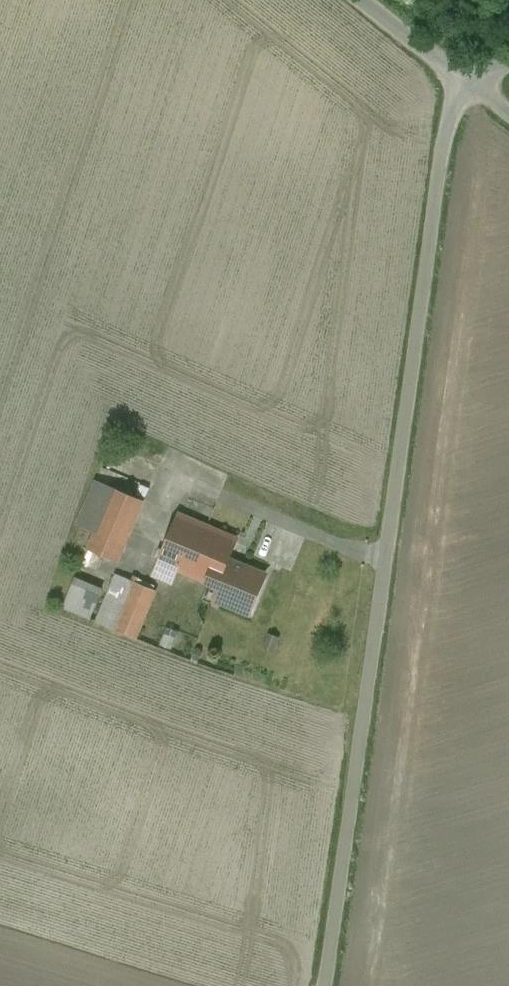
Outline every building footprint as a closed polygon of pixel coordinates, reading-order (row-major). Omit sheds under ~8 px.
[(114,488),(96,480),(77,525),(95,532),(114,488)] [(143,500),(114,488),(95,532),(88,549),(117,561),(143,500)] [(206,528),(180,516),(180,515),(160,561),(208,582),(218,557),(226,560),(235,539),(207,527),(206,528)] [(226,560),(218,557),(208,582),(223,588),(219,600),(249,612),(264,576),(226,560)] [(132,580),(116,574),(96,622),(135,638),(154,589),(136,582),(138,577),(134,575),(132,580)] [(102,589),(75,578),(63,607),(90,618),(102,589)]
